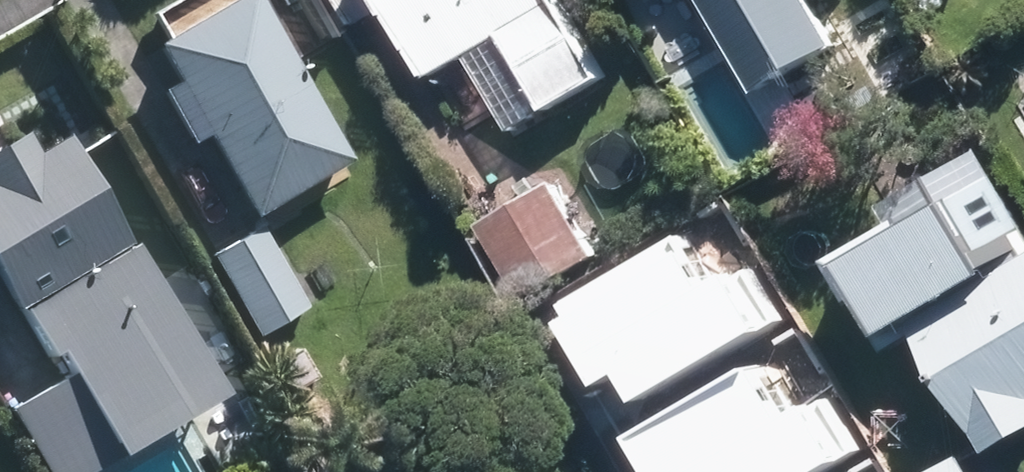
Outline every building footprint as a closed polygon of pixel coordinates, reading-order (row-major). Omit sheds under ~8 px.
[(105,52),(201,224),(320,158),(232,0),(199,0),(105,52)] [(403,78),(436,61),(477,136),(584,78),(542,0),(361,0),(403,78)] [(729,100),(822,45),(796,0),(671,0),(729,100)] [(90,232),(26,134),(0,151),(0,289),(90,232)] [(951,152),(847,210),(858,229),(827,246),(872,326),(886,318),(961,451),(1017,420),(1004,397),(1023,386),(1023,281),(951,152)] [(523,172),(430,226),(492,333),(585,279),(523,172)] [(271,312),(226,229),(175,256),(220,339),(271,312)] [(0,397),(0,460),(8,471),(90,471),(209,395),(114,250),(0,323),(34,375),(0,397)] [(765,426),(727,450),(712,426),(674,450),(688,471),(795,471),(765,426)] [(598,457),(607,471),(657,471),(635,435),(598,457)] [(896,471),(937,471),(925,453),(896,471)]
